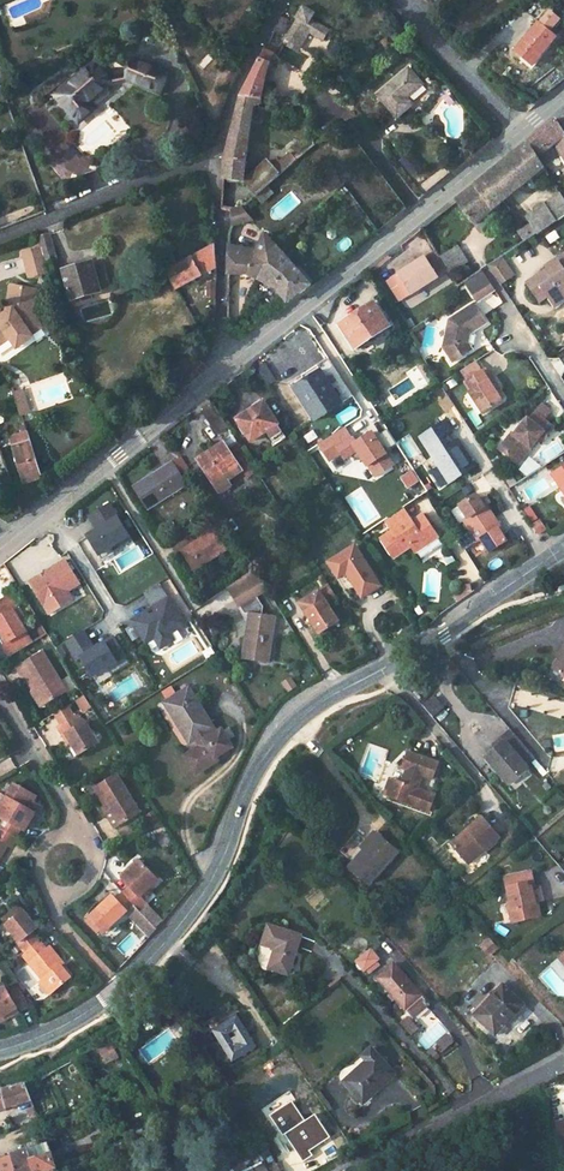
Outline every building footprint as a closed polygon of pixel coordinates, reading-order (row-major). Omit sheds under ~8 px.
[(297,18),(286,39),(296,43),(302,33),(306,36),(309,30),(312,32),(318,21),(310,17),(313,12),(301,6),(295,17),(297,18)] [(318,21),(312,32),(323,38),(328,26),(318,21)] [(277,22),(273,31),(279,33),(283,24),(277,22)] [(539,22),(514,51),(532,66),(557,37),(539,22)] [(302,33),(296,43),(301,45),(306,36),(302,33)] [(265,50),(242,99),(248,99),(260,100),(262,85),(272,59),(274,55),(272,54),(275,46),(270,44),(267,51),(265,50)] [(87,76),(59,99),(82,127),(98,115),(92,106),(111,92),(102,81),(107,78),(99,66),(87,76)] [(171,80),(135,68),(133,77),(140,80),(137,89),(165,99),(171,80)] [(412,70),(383,94),(402,118),(416,107),(410,100),(425,87),(412,70)] [(248,99),(242,99),(223,161),(223,181),(243,183),(251,116),(251,106),(259,106),(260,100),(248,99)] [(528,145),(535,156),(543,150),(553,143),(563,162),(563,135),(561,130),(556,122),(528,145)] [(501,167),(457,202),(475,224),(544,170),(541,166),(535,156),(528,145),(501,167)] [(543,150),(535,156),(541,166),(549,160),(543,150)] [(291,152),(280,162),(287,170),(298,160),(291,152)] [(269,162),(243,183),(256,198),(281,175),(269,162)] [(551,181),(543,186),(549,196),(557,191),(551,181)] [(162,195),(152,199),(159,215),(168,211),(162,195)] [(557,222),(563,217),(563,202),(560,197),(546,205),(557,222)] [(557,222),(546,205),(536,211),(547,229),(549,227),(557,222)] [(231,211),(230,225),(253,222),(243,210),(231,211)] [(536,211),(526,218),(531,225),(537,235),(547,229),(536,211)] [(563,235),(563,217),(557,222),(549,227),(557,239),(563,235)] [(531,225),(518,234),(525,244),(537,235),(531,225)] [(229,242),(228,275),(246,275),(261,283),(277,249),(265,235),(255,255),(249,251),(245,256),(233,250),(233,242),(229,242)] [(49,236),(39,239),(43,251),(46,264),(56,261),(49,236)] [(172,258),(161,265),(165,271),(176,290),(215,269),(213,246),(177,266),(172,258)] [(277,249),(261,283),(276,290),(287,304),(311,286),(277,249)] [(24,256),(31,280),(49,275),(46,264),(43,251),(24,256)] [(427,260),(437,277),(448,270),(437,254),(427,260)] [(534,279),(536,282),(527,288),(538,305),(547,299),(548,301),(558,295),(561,300),(563,298),(563,256),(556,261),(558,263),(547,271),(534,279)] [(418,263),(399,275),(412,296),(438,279),(437,277),(427,260),(425,258),(418,263)] [(399,275),(418,263),(415,259),(396,271),(399,275)] [(547,271),(558,263),(556,261),(545,268),(547,271)] [(93,264),(62,272),(70,301),(83,297),(84,303),(92,301),(91,295),(100,293),(93,264)] [(494,264),(481,273),(484,277),(497,269),(494,264)] [(484,277),(493,291),(506,282),(497,269),(484,277)] [(463,286),(475,305),(494,292),(493,291),(484,277),(481,273),(463,286)] [(33,343),(31,340),(42,332),(31,317),(35,294),(11,289),(6,315),(1,319),(0,320),(0,348),(1,349),(9,343),(15,339),(22,350),(33,343)] [(548,301),(554,309),(563,303),(561,300),(558,295),(548,301)] [(373,303),(341,324),(357,349),(389,328),(373,303)] [(448,322),(444,350),(454,365),(475,352),(471,345),(470,337),(486,327),(473,306),(448,322)] [(22,350),(15,339),(9,343),(17,354),(22,350)] [(472,383),(491,370),(485,360),(465,373),(472,383)] [(402,364),(392,370),(401,384),(411,377),(402,364)] [(321,372),(342,405),(354,398),(332,366),(321,372)] [(476,394),(489,415),(508,403),(500,391),(494,382),(498,380),(491,370),(472,383),(478,392),(476,394)] [(321,372),(293,389),(315,422),(342,405),(321,372)] [(494,382),(500,391),(504,389),(498,380),(494,382)] [(29,408),(24,393),(15,395),(21,411),(29,408)] [(264,403),(237,421),(252,443),(278,426),(264,403)] [(23,417),(31,414),(29,408),(21,411),(23,417)] [(530,421),(517,436),(515,435),(503,450),(518,462),(530,449),(533,451),(541,441),(547,434),(551,437),(557,430),(538,414),(531,422),(530,421)] [(22,435),(9,439),(24,485),(43,478),(26,427),(20,429),(22,435)] [(346,429),(320,446),(330,463),(342,455),(346,461),(352,457),(355,461),(362,464),(366,461),(370,467),(368,469),(375,480),(393,469),(372,435),(356,446),(346,429)] [(450,431),(431,444),(437,453),(432,455),(450,482),(477,465),(459,438),(455,440),(450,431)] [(545,444),(551,437),(547,434),(541,441),(545,444)] [(224,444),(199,461),(216,488),(242,472),(224,444)] [(521,465),(533,451),(530,449),(518,462),(521,465)] [(172,463),(133,488),(148,511),(186,486),(172,463)] [(563,496),(563,470),(552,478),(563,496)] [(464,523),(471,534),(494,519),(487,509),(485,510),(476,497),(460,508),(468,521),(464,523)] [(132,536),(112,503),(91,516),(99,529),(98,530),(100,533),(91,538),(104,559),(114,553),(112,548),(132,536)] [(394,558),(413,546),(417,552),(429,545),(427,542),(437,535),(424,515),(414,522),(415,524),(410,528),(405,521),(411,518),(405,509),(386,522),(393,532),(382,539),(394,558)] [(405,521),(410,528),(415,524),(414,522),(411,518),(405,521)] [(501,530),(494,519),(471,534),(478,545),(482,542),(490,555),(507,545),(498,532),(501,530)] [(540,539),(549,532),(542,522),(533,528),(540,539)] [(209,523),(193,533),(200,542),(181,554),(194,573),(203,567),(227,551),(209,523)] [(91,538),(100,533),(98,530),(89,536),(91,538)] [(429,545),(440,538),(437,535),(427,542),(429,545)] [(354,545),(330,562),(346,586),(347,587),(349,588),(350,588),(352,588),(359,599),(380,585),(354,545)] [(70,591),(82,584),(68,560),(32,581),(51,614),(66,605),(63,600),(65,594),(70,591)] [(203,567),(194,573),(196,577),(206,572),(203,567)] [(267,591),(254,571),(227,589),(244,615),(249,615),(242,660),(268,663),(275,619),(261,617),(262,608),(255,598),(267,591)] [(185,625),(160,584),(144,594),(156,613),(151,616),(148,612),(133,621),(146,643),(155,638),(161,648),(174,641),(170,634),(177,630),(185,625)] [(302,607),(321,637),(340,624),(328,605),(337,600),(331,589),(302,607)] [(75,600),(70,591),(65,594),(63,600),(66,605),(75,600)] [(0,603),(0,622),(6,634),(11,642),(6,643),(13,656),(36,643),(24,621),(18,611),(21,609),(14,595),(0,603)] [(552,652),(543,664),(563,680),(563,627),(560,633),(563,635),(552,652)] [(183,640),(177,630),(170,634),(174,641),(176,644),(183,640)] [(125,656),(114,637),(94,649),(84,631),(66,642),(77,660),(81,658),(93,676),(108,667),(125,656)] [(552,652),(563,635),(560,633),(548,649),(552,652)] [(6,634),(2,636),(6,643),(11,642),(6,634)] [(45,652),(19,667),(24,676),(27,674),(37,692),(38,691),(47,706),(69,694),(45,652)] [(112,675),(130,664),(125,656),(108,667),(112,675)] [(174,723),(187,744),(194,739),(198,747),(188,753),(199,772),(210,765),(206,759),(212,755),(213,758),(230,747),(219,730),(209,736),(206,731),(213,727),(189,688),(167,701),(179,720),(174,723)] [(37,692),(34,693),(43,708),(47,706),(38,691),(37,692)] [(427,699),(418,707),(428,718),(437,710),(427,699)] [(162,704),(174,723),(179,720),(167,701),(162,704)] [(71,709),(57,717),(63,728),(77,720),(71,709)] [(63,728),(61,730),(66,739),(68,737),(74,748),(80,758),(100,748),(88,726),(85,728),(80,719),(77,720),(63,728)] [(488,740),(492,745),(508,731),(504,727),(488,740)] [(492,745),(483,753),(503,776),(512,769),(517,774),(525,767),(533,760),(508,731),(492,745)] [(68,737),(66,739),(72,749),(74,748),(68,737)] [(183,756),(194,774),(199,772),(188,753),(183,756)] [(391,780),(384,796),(428,813),(435,796),(418,790),(424,777),(431,781),(438,765),(407,753),(400,769),(405,771),(400,783),(391,780)] [(512,769),(503,776),(509,782),(517,774),(512,769)] [(386,778),(379,795),(384,796),(391,780),(386,778)] [(121,782),(98,794),(103,803),(99,805),(109,821),(116,818),(124,831),(144,820),(121,782)] [(20,834),(22,836),(27,828),(33,818),(27,814),(33,805),(35,801),(14,788),(6,801),(3,805),(0,803),(0,822),(2,823),(20,834)] [(33,805),(27,814),(33,818),(27,828),(30,829),(41,810),(33,805)] [(481,817),(467,830),(470,833),(453,849),(468,866),(498,837),(481,817)] [(116,818),(109,821),(117,836),(124,831),(116,818)] [(2,823),(0,827),(0,835),(14,844),(20,834),(2,823)] [(467,830),(450,845),(453,849),(470,833),(467,830)] [(372,833),(356,848),(359,851),(360,853),(377,838),(372,833)] [(6,850),(9,852),(14,844),(0,835),(0,860),(6,850)] [(359,851),(343,866),(359,883),(392,854),(377,838),(360,853),(359,851)] [(142,868),(123,885),(130,893),(123,900),(135,912),(140,918),(148,911),(140,903),(159,887),(142,868)] [(530,873),(503,881),(513,910),(509,912),(514,925),(538,919),(529,887),(534,887),(530,873)] [(112,901),(88,923),(103,939),(126,917),(128,919),(135,912),(123,900),(117,905),(112,901)] [(23,913),(5,928),(20,946),(18,946),(26,955),(41,943),(34,935),(38,931),(23,913)] [(270,948),(263,967),(282,975),(297,939),(265,926),(258,943),(270,948)] [(494,949),(485,940),(476,948),(484,958),(494,949)] [(26,955),(24,957),(44,981),(42,983),(53,996),(74,979),(64,967),(66,966),(51,949),(48,951),(41,943),(26,955)] [(554,954),(563,967),(563,946),(554,954)] [(397,970),(381,985),(407,1014),(409,1012),(417,1022),(432,1009),(423,1000),(397,970)] [(0,990),(0,1018),(15,1010),(17,1014),(30,1007),(15,982),(0,990)] [(503,983),(472,1011),(491,1032),(522,1004),(503,983)] [(176,1000),(171,992),(161,1003),(164,1011),(176,1000)] [(0,1018),(0,1023),(17,1014),(15,1010),(0,1018)] [(234,1012),(209,1030),(229,1060),(255,1044),(234,1012)] [(409,1025),(404,1029),(415,1041),(420,1037),(409,1025)] [(450,1037),(437,1048),(447,1058),(458,1046),(450,1037)] [(373,1055),(339,1081),(361,1107),(394,1081),(373,1055)] [(0,1090),(0,1098),(3,1107),(23,1101),(32,1121),(39,1120),(25,1082),(0,1090)] [(317,1112),(285,1132),(304,1160),(314,1154),(311,1149),(332,1135),(317,1112)] [(48,1143),(29,1148),(33,1170),(34,1170),(57,1170),(48,1143)] [(265,1146),(259,1151),(267,1163),(251,1170),(280,1170),(265,1146)] [(11,1156),(17,1170),(31,1170),(33,1170),(29,1148),(11,1156)] [(0,1160),(0,1167),(1,1170),(17,1170),(11,1156),(0,1160)] [(130,1162),(124,1165),(127,1170),(135,1170),(130,1162)]
